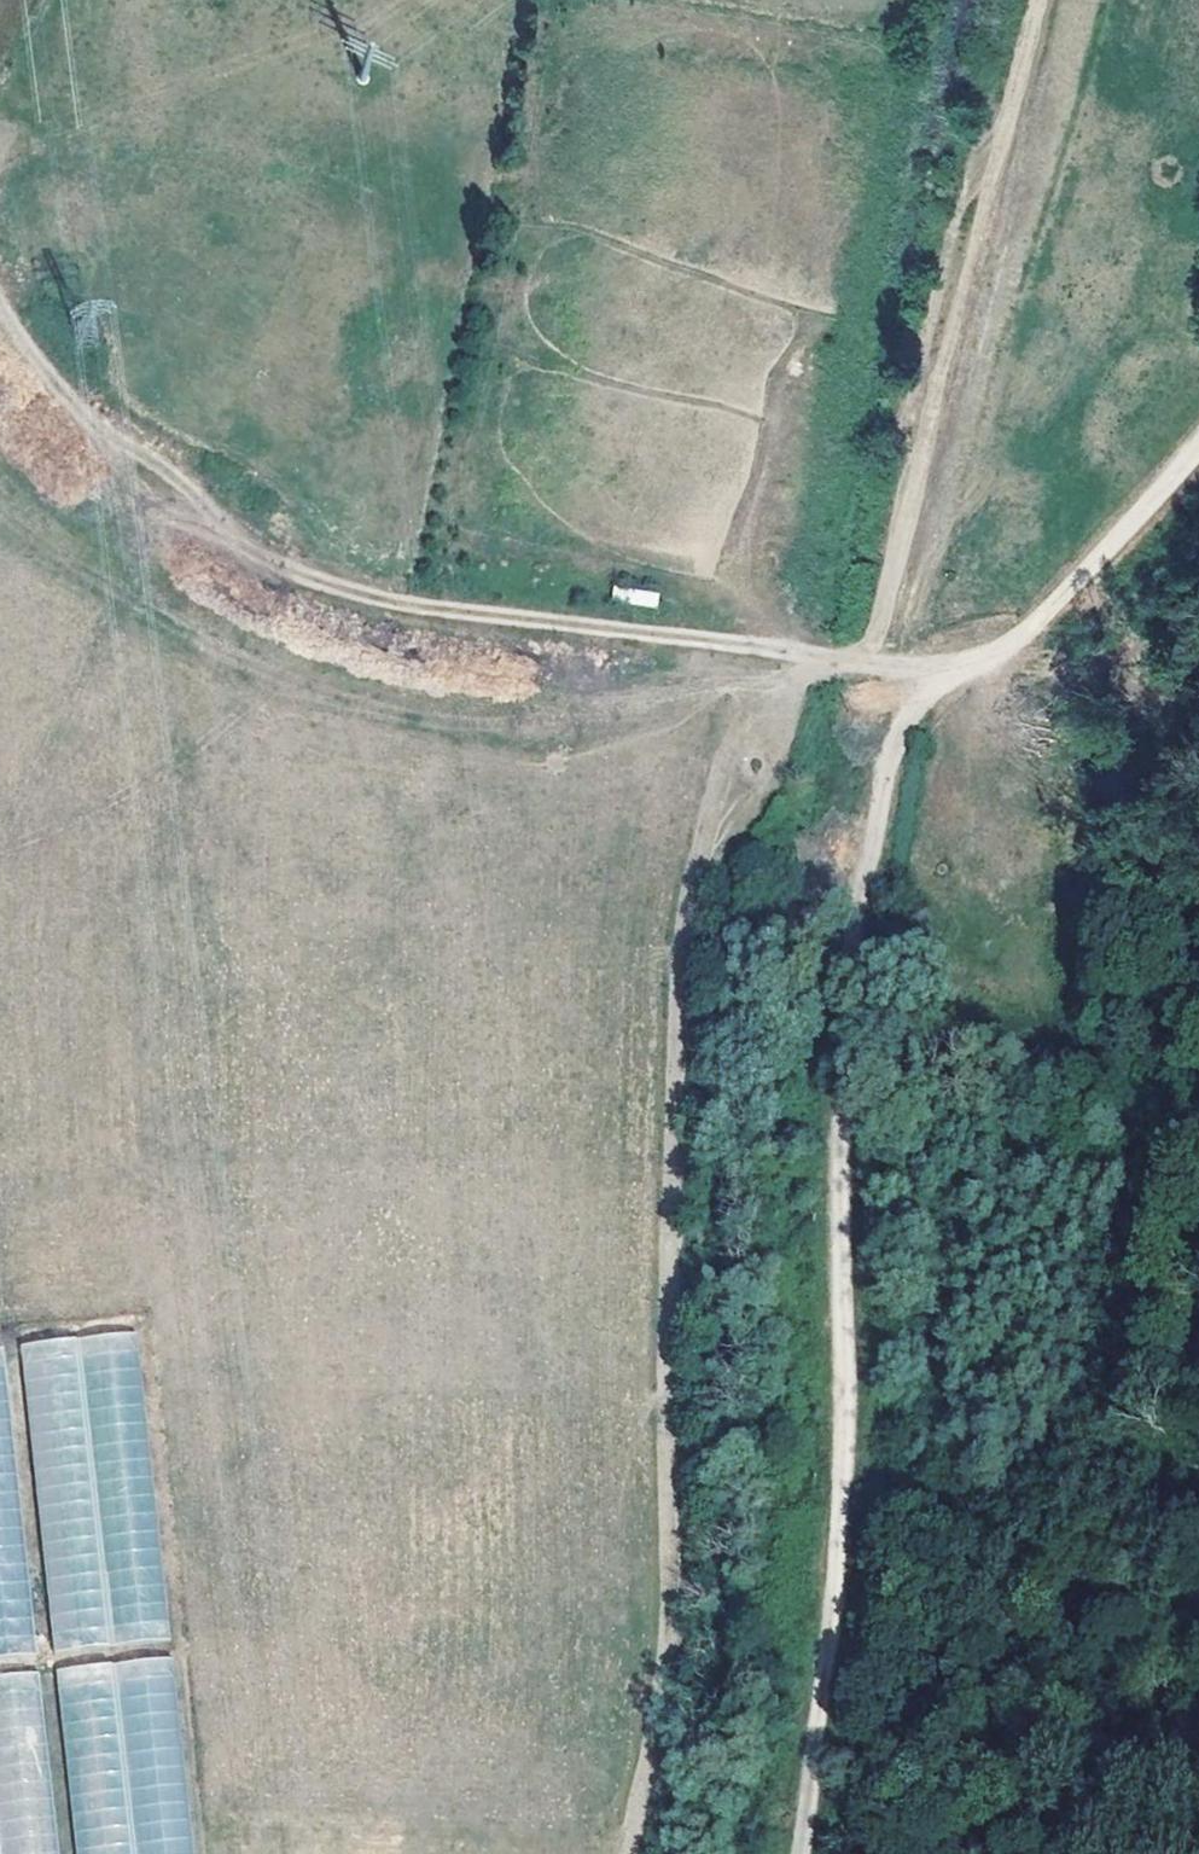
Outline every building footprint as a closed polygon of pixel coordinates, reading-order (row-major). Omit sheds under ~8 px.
[(613,586),(611,600),(656,606),(658,592),(613,586)] [(166,1638),(140,1330),(24,1340),(50,1648),(166,1638)] [(4,1344),(0,1345),(0,1654),(32,1652),(4,1344)] [(56,1666),(74,1853),(192,1853),(173,1655),(56,1666)] [(0,1674),(0,1853),(57,1853),(39,1670),(0,1674)]
